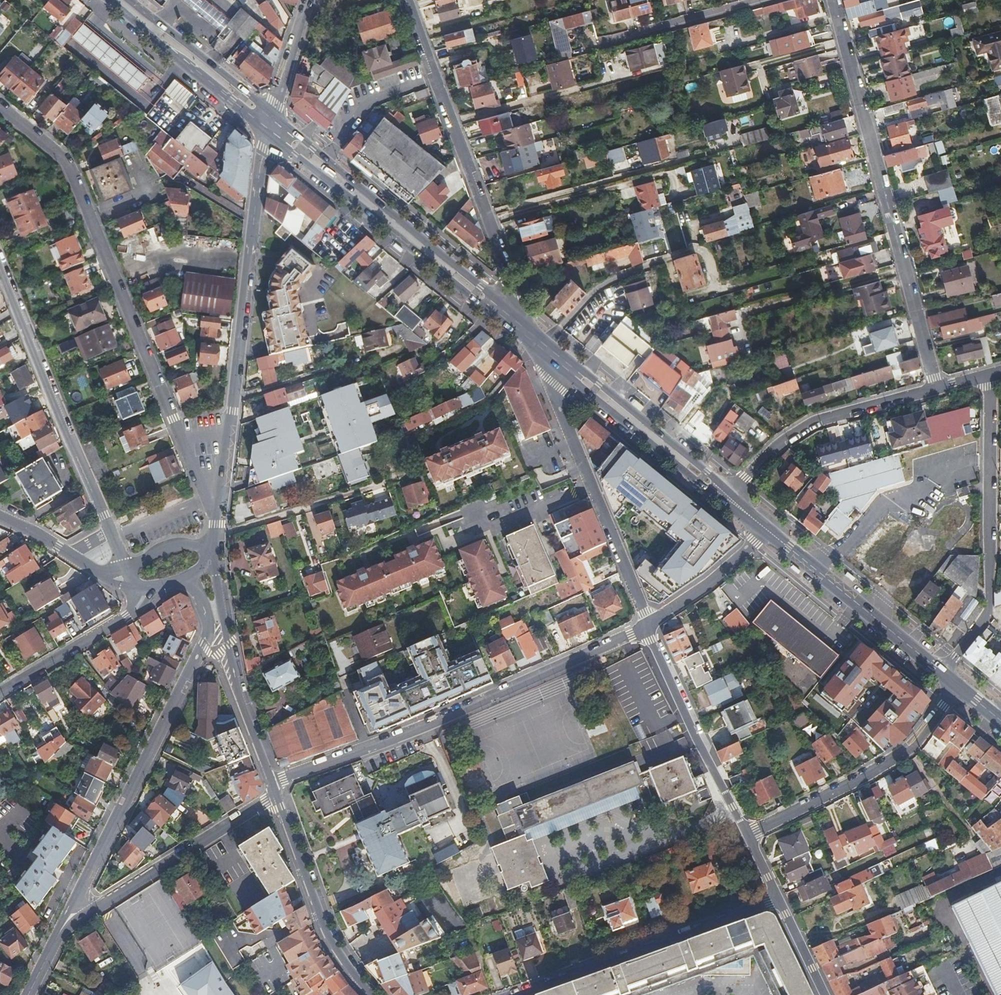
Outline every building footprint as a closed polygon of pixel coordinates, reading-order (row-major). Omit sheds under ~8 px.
[(45,7),(62,22),(71,11),(66,7),(68,4),(72,0),(50,0),(45,7)] [(198,13),(203,17),(221,32),(230,21),(206,1),(205,0),(182,0),(198,13)] [(283,24),(267,0),(256,0),(270,20),(278,27),(283,24)] [(438,5),(442,20),(462,15),(458,0),(455,0),(438,5)] [(628,0),(616,0),(609,2),(609,4),(614,21),(633,16),(628,0)] [(633,16),(651,11),(648,0),(628,0),(633,16)] [(816,0),(786,0),(751,9),(753,15),(763,12),(764,14),(779,10),(780,11),(796,7),(799,17),(819,12),(816,0)] [(846,8),(872,1),(876,0),(843,0),(846,8)] [(901,16),(902,19),(922,14),(918,0),(917,0),(899,5),(902,15),(901,16)] [(9,6),(3,1),(0,5),(0,11),(3,13),(9,6)] [(872,1),(846,8),(846,9),(848,19),(852,18),(875,11),(872,1)] [(355,10),(357,15),(359,21),(369,17),(391,9),(388,2),(359,10),(355,10)] [(974,13),(971,3),(957,7),(958,9),(960,17),(974,13)] [(875,11),(852,18),(855,28),(869,24),(873,23),(901,16),(902,15),(899,5),(875,11)] [(221,32),(218,37),(224,42),(233,31),(244,39),(245,40),(254,29),(260,23),(241,7),(230,21),(221,32)] [(598,18),(595,8),(589,10),(592,20),(598,18)] [(399,32),(391,9),(369,17),(377,39),(399,32)] [(546,21),(557,61),(572,57),(564,29),(592,21),(592,20),(589,10),(546,21)] [(954,16),(947,18),(950,27),(957,25),(954,16)] [(369,17),(359,21),(367,43),(377,39),(369,17)] [(708,29),(706,21),(689,26),(695,49),(716,43),(711,29),(708,29)] [(254,29),(258,32),(263,25),(260,23),(254,29)] [(73,36),(110,66),(136,88),(146,77),(83,25),(73,36)] [(258,32),(271,43),(277,36),(263,25),(258,32)] [(867,31),(869,39),(879,36),(894,32),(892,25),(867,31)] [(470,28),(446,34),(450,46),(457,45),(473,40),(470,28)] [(880,58),(881,59),(904,53),(905,51),(903,42),(912,39),(908,28),(894,32),(879,36),(882,48),(879,49),(882,57),(880,58)] [(812,45),(807,30),(805,30),(770,40),(759,43),(763,58),(773,56),(809,46),(812,45)] [(505,32),(492,36),(495,48),(503,46),(503,43),(507,42),(505,32)] [(974,40),(978,54),(989,50),(994,69),(1000,67),(1000,32),(974,40)] [(514,66),(536,60),(530,35),(507,40),(514,66)] [(271,43),(279,49),(282,41),(277,36),(271,43)] [(259,58),(246,76),(260,87),(263,86),(267,84),(279,49),(271,43),(259,58)] [(332,56),(323,68),(335,77),(340,81),(352,91),(354,92),(390,77),(421,64),(419,58),(414,45),(409,47),(412,56),(394,63),(386,46),(365,54),(373,72),(360,77),(332,56)] [(655,63),(650,45),(624,52),(629,70),(655,63)] [(230,55),(226,60),(246,76),(259,58),(256,55),(246,47),(239,54),(236,51),(232,56),(230,55)] [(887,81),(909,75),(910,75),(904,53),(881,59),(887,81)] [(798,79),(823,72),(819,54),(793,61),(798,79)] [(30,68),(15,56),(9,63),(4,69),(0,74),(0,79),(12,89),(30,68)] [(454,65),(460,87),(463,87),(471,85),(481,82),(477,68),(481,67),(480,61),(477,62),(476,59),(469,60),(469,58),(463,60),(463,63),(454,65)] [(4,69),(9,63),(4,60),(0,65),(0,66),(4,69)] [(568,60),(548,65),(555,90),(575,85),(568,60)] [(82,64),(78,61),(71,69),(75,73),(82,64)] [(323,68),(316,62),(311,69),(320,76),(315,83),(324,91),(335,77),(323,68)] [(689,79),(685,63),(679,65),(683,80),(689,79)] [(749,89),(742,64),(720,70),(727,95),(749,89)] [(948,70),(947,64),(912,74),(914,79),(948,70)] [(43,79),(30,68),(12,89),(26,100),(43,79)] [(524,72),(517,74),(520,86),(527,84),(524,72)] [(106,89),(109,86),(93,73),(90,77),(106,89)] [(313,79),(296,75),(290,96),(291,100),(293,104),(295,105),(305,113),(318,98),(304,92),(308,83),(311,83),(313,79)] [(887,81),(886,81),(892,101),(915,95),(909,75),(887,81)] [(1000,75),(992,78),(994,86),(1000,84),(1000,78),(1000,75)] [(324,91),(318,98),(305,113),(311,118),(313,120),(326,131),(356,94),(354,92),(352,91),(350,92),(342,86),(338,89),(335,87),(340,81),(335,77),(324,91)] [(185,109),(195,96),(176,80),(165,93),(185,109)] [(481,82),(471,85),(477,108),(486,105),(488,110),(501,107),(499,101),(496,102),(491,84),(482,86),(481,82)] [(432,93),(429,86),(416,93),(419,99),(432,93)] [(789,86),(770,91),(773,104),(776,112),(777,117),(797,111),(793,95),(791,95),(789,86)] [(950,90),(942,92),(948,109),(955,108),(950,90)] [(906,102),(911,120),(925,116),(923,107),(940,102),(943,111),(948,109),(942,92),(906,102)] [(51,93),(38,109),(54,122),(66,106),(51,93)] [(988,127),(1000,123),(993,97),(981,100),(988,127)] [(66,106),(54,122),(69,134),(75,126),(83,117),(74,110),(79,104),(72,99),(66,106)] [(295,105),(291,109),(301,117),(308,123),(311,118),(305,113),(295,105)] [(895,105),(883,108),(885,116),(897,112),(895,105)] [(83,117),(75,126),(77,128),(76,131),(80,134),(83,133),(88,138),(104,119),(90,108),(83,117)] [(843,117),(848,116),(846,109),(832,113),(834,120),(843,117)] [(158,126),(146,116),(139,111),(134,115),(160,136),(161,136),(168,142),(172,137),(158,126)] [(407,119),(402,114),(394,124),(400,129),(407,119)] [(425,114),(415,119),(423,141),(425,141),(426,143),(433,141),(432,138),(441,134),(435,117),(427,120),(425,114)] [(492,116),(480,120),(484,135),(503,130),(499,115),(492,116)] [(847,134),(843,117),(834,120),(795,131),(797,137),(801,136),(801,137),(819,132),(822,140),(847,134)] [(724,118),(703,124),(705,135),(727,129),(724,118)] [(400,129),(394,124),(388,119),(376,133),(354,158),(408,203),(435,177),(446,166),(400,129)] [(197,157),(207,145),(212,139),(190,121),(175,140),(193,154),(197,157)] [(911,122),(889,128),(894,148),(910,144),(907,130),(909,130),(909,127),(912,125),(911,122)] [(357,135),(366,124),(364,123),(356,134),(357,135)] [(354,158),(376,133),(366,124),(357,135),(350,144),(344,151),(352,158),(354,158)] [(503,130),(509,149),(530,144),(525,124),(503,130)] [(743,145),(769,138),(765,127),(740,134),(743,145)] [(243,194),(246,197),(252,148),(249,143),(247,138),(235,129),(225,141),(218,153),(207,145),(197,157),(207,166),(213,170),(219,175),(220,176),(222,177),(243,194)] [(654,138),(660,158),(668,155),(664,138),(671,137),(670,133),(654,138)] [(932,135),(920,138),(921,145),(933,141),(932,135)] [(150,148),(145,155),(153,161),(168,142),(161,136),(160,136),(150,148)] [(153,161),(168,173),(173,178),(183,166),(193,154),(175,140),(172,137),(168,142),(153,161)] [(652,160),(660,158),(654,138),(651,138),(641,141),(642,144),(647,143),(652,160)] [(848,138),(828,143),(815,147),(820,165),(833,162),(854,157),(848,138)] [(934,142),(937,154),(945,152),(941,140),(934,142)] [(106,162),(119,157),(125,154),(118,141),(100,148),(106,162)] [(509,149),(500,152),(504,167),(507,167),(509,173),(527,168),(524,160),(520,160),(518,154),(526,151),(543,147),(541,141),(530,144),(509,149)] [(342,150),(344,151),(350,144),(348,142),(342,150)] [(934,143),(927,145),(930,155),(937,154),(934,143)] [(924,146),(885,156),(888,168),(898,165),(897,162),(900,160),(904,172),(917,169),(916,167),(919,164),(924,162),(922,157),(927,156),(924,146)] [(575,151),(577,159),(588,156),(593,154),(590,147),(575,151)] [(608,156),(609,160),(619,158),(617,148),(607,151),(608,156)] [(676,151),(677,157),(688,154),(686,148),(676,151)] [(735,167),(740,166),(734,148),(729,149),(735,167)] [(520,160),(524,160),(528,158),(526,151),(518,154),(520,160)] [(589,162),(608,156),(607,151),(593,154),(588,156),(589,162)] [(183,166),(186,169),(197,178),(207,166),(197,157),(193,154),(183,166)] [(948,154),(940,155),(941,164),(949,163),(948,154)] [(0,159),(0,182),(18,175),(10,155),(0,159)] [(154,172),(157,177),(168,173),(153,161),(145,155),(154,172)] [(106,162),(92,168),(104,200),(132,190),(119,157),(106,162)] [(455,159),(455,157),(446,166),(435,177),(438,181),(460,170),(455,159)] [(562,163),(537,170),(539,181),(546,179),(549,188),(561,184),(559,175),(564,174),(562,163)] [(270,175),(268,192),(278,192),(277,183),(282,186),(280,189),(287,195),(284,199),(292,205),(293,203),(316,222),(329,206),(300,182),(279,164),(270,175)] [(697,194),(720,188),(713,164),(691,170),(696,186),(694,187),(697,194)] [(845,188),(840,167),(811,175),(817,196),(845,188)] [(213,182),(219,175),(213,170),(207,177),(213,182)] [(938,192),(953,188),(952,186),(948,170),(942,172),(924,177),(929,194),(938,192)] [(238,201),(243,194),(222,177),(216,184),(238,201)] [(634,186),(640,211),(664,204),(661,193),(656,194),(652,181),(634,186)] [(432,182),(418,194),(432,209),(446,196),(444,194),(448,189),(442,183),(437,187),(432,182)] [(173,214),(185,214),(187,194),(179,192),(179,189),(163,187),(168,196),(168,197),(169,198),(173,211),(173,212),(173,214)] [(957,202),(956,200),(953,188),(938,192),(942,206),(957,202)] [(14,218),(38,207),(32,190),(7,201),(14,218)] [(756,192),(746,194),(748,207),(759,205),(756,192)] [(166,215),(173,212),(173,211),(169,198),(162,201),(166,215)] [(473,206),(470,198),(447,224),(472,246),(484,235),(479,221),(474,226),(464,216),(473,206)] [(267,201),(266,210),(282,225),(285,227),(286,223),(287,212),(267,201)] [(749,210),(747,203),(736,206),(738,214),(741,213),(747,230),(754,228),(748,211),(749,210)] [(834,211),(832,203),(801,213),(807,233),(792,237),(796,251),(813,246),(811,241),(825,237),(818,217),(834,211)] [(316,222),(323,228),(336,212),(329,206),(316,222)] [(45,225),(38,207),(14,218),(21,235),(45,225)] [(930,249),(932,258),(938,256),(938,254),(947,252),(940,228),(952,224),(951,222),(954,220),(955,219),(952,211),(950,210),(949,211),(947,208),(918,217),(921,228),(918,229),(925,250),(930,249)] [(138,209),(118,218),(125,235),(146,227),(138,209)] [(849,243),(869,238),(860,211),(841,216),(849,243)] [(288,230),(292,234),(299,240),(303,220),(287,212),(286,223),(288,223),(288,230)] [(175,234),(187,235),(185,214),(173,214),(174,216),(174,224),(175,232),(175,234)] [(168,234),(175,232),(174,224),(174,216),(162,221),(168,234)] [(530,220),(519,224),(523,240),(546,233),(542,217),(530,220)] [(722,220),(703,226),(707,240),(727,234),(722,220)] [(313,235),(315,237),(323,228),(316,222),(316,223),(309,233),(311,234),(313,235)] [(285,227),(282,225),(276,233),(285,241),(292,234),(288,230),(285,227)] [(303,244),(317,256),(324,244),(315,237),(313,235),(311,234),(308,237),(307,237),(303,244)] [(57,260),(62,270),(83,260),(72,235),(56,242),(63,257),(57,260)] [(476,249),(486,240),(484,235),(472,246),(476,249)] [(337,269),(341,273),(343,274),(344,275),(366,249),(368,251),(373,244),(371,243),(372,241),(366,236),(337,269)] [(555,238),(525,247),(531,266),(543,263),(544,267),(561,261),(555,238)] [(854,257),(870,252),(878,250),(875,240),(846,249),(849,258),(854,257)] [(585,257),(587,262),(588,266),(628,254),(633,266),(638,263),(644,262),(638,241),(614,248),(585,257)] [(264,330),(270,356),(280,353),(296,350),(310,346),(306,330),(302,330),(301,323),(304,322),(298,291),(299,291),(300,291),(301,291),(301,290),(302,289),(302,288),(301,287),(301,286),(317,267),(292,247),(276,266),(279,267),(274,273),(277,275),(274,280),(277,282),(277,288),(270,289),(271,293),(268,294),(272,310),(267,311),(269,320),(266,321),(268,330),(264,330)] [(961,253),(963,260),(971,258),(970,251),(961,253)] [(859,274),(875,269),(870,252),(854,257),(859,274)] [(675,260),(674,260),(685,290),(705,282),(695,253),(675,260)] [(129,257),(132,276),(143,274),(140,255),(129,257)] [(566,264),(569,267),(587,262),(585,257),(564,263),(566,264)] [(849,258),(839,261),(844,278),(859,274),(854,257),(849,258)] [(796,273),(792,259),(787,261),(791,274),(796,273)] [(803,272),(816,268),(814,262),(801,266),(803,272)] [(544,283),(554,291),(572,270),(569,267),(566,264),(557,275),(544,283)] [(81,267),(65,275),(73,293),(89,286),(81,267)] [(967,267),(943,274),(949,296),(973,289),(967,267)] [(367,269),(354,284),(365,293),(374,285),(379,290),(389,280),(377,268),(367,269)] [(422,288),(408,275),(393,290),(405,303),(422,288)] [(159,277),(140,284),(151,310),(167,305),(161,288),(163,287),(159,277)] [(184,279),(180,311),(215,316),(220,284),(184,279)] [(646,279),(625,286),(634,311),(655,303),(646,279)] [(553,300),(567,314),(585,293),(571,280),(553,300)] [(862,315),(891,307),(888,296),(885,297),(880,281),(860,287),(855,288),(862,315)] [(220,284),(215,316),(228,318),(233,285),(220,283),(220,284)] [(992,295),(995,308),(1000,307),(1000,293),(992,295)] [(95,297),(62,311),(66,320),(70,318),(75,329),(103,316),(95,297)] [(965,309),(927,318),(930,329),(934,328),(941,326),(959,322),(965,320),(973,318),(972,312),(971,311),(966,312),(965,309)] [(984,309),(972,312),(973,318),(980,317),(982,316),(984,316),(986,315),(984,309)] [(418,327),(421,323),(405,310),(397,320),(403,325),(414,334),(418,327)] [(737,318),(734,310),(707,318),(708,322),(711,321),(712,325),(716,343),(708,346),(711,355),(712,355),(714,361),(740,353),(738,346),(735,347),(733,339),(730,339),(726,322),(737,318)] [(442,316),(436,311),(425,325),(431,330),(430,332),(438,338),(451,322),(444,315),(442,316)] [(994,313),(986,315),(984,316),(985,320),(986,322),(995,320),(994,313)] [(626,315),(621,321),(654,349),(660,342),(659,341),(651,335),(635,322),(626,315)] [(968,332),(982,328),(981,323),(980,317),(973,318),(965,320),(968,332)] [(221,320),(202,318),(201,327),(202,328),(202,336),(215,337),(216,329),(220,329),(221,320)] [(707,318),(695,322),(696,327),(708,324),(708,322),(707,318)] [(943,338),(968,332),(965,320),(959,322),(941,326),(943,338)] [(663,389),(671,395),(684,377),(651,351),(654,349),(621,321),(602,344),(627,366),(638,353),(646,359),(638,369),(644,373),(651,386),(663,389)] [(162,351),(180,344),(171,322),(159,327),(162,334),(156,336),(162,351)] [(115,343),(106,323),(79,335),(89,356),(115,343)] [(876,351),(899,343),(893,324),(870,331),(876,351)] [(416,335),(422,340),(426,334),(427,334),(418,327),(414,334),(416,335)] [(383,330),(361,335),(366,353),(388,347),(383,330)] [(410,353),(421,349),(429,346),(422,340),(416,335),(405,340),(410,353)] [(986,364),(991,363),(986,336),(980,337),(984,355),(986,364)] [(980,337),(971,340),(973,345),(954,351),(957,362),(984,355),(980,337)] [(482,348),(472,340),(452,364),(464,374),(478,358),(475,356),(482,348)] [(651,351),(684,377),(692,367),(660,342),(654,349),(651,351)] [(500,362),(509,352),(499,344),(491,354),(500,362)] [(12,345),(8,347),(13,357),(18,355),(12,345)] [(218,347),(203,345),(201,363),(216,365),(218,347)] [(296,350),(298,359),(298,362),(316,358),(313,346),(310,346),(296,350)] [(13,357),(8,347),(0,352),(0,365),(13,357)] [(183,347),(166,354),(170,364),(188,358),(183,347)] [(919,355),(917,348),(903,352),(904,355),(906,359),(919,355)] [(280,353),(283,363),(298,359),(296,350),(280,353)] [(520,366),(522,363),(509,352),(500,362),(498,364),(494,370),(503,377),(511,369),(513,370),(515,372),(520,366)] [(270,356),(258,358),(260,369),(261,368),(265,385),(279,381),(276,365),(283,363),(280,353),(270,356)] [(906,359),(904,355),(889,360),(890,364),(906,359)] [(922,366),(919,355),(906,359),(890,364),(893,375),(922,366)] [(122,358),(100,369),(107,387),(129,377),(122,358)] [(413,378),(424,373),(422,365),(417,367),(415,359),(397,365),(404,383),(413,378)] [(893,375),(890,364),(865,372),(858,374),(852,376),(855,390),(894,378),(893,375)] [(25,365),(12,373),(20,389),(34,382),(25,365)] [(792,365),(784,368),(787,376),(795,373),(792,365)] [(526,370),(520,366),(515,372),(503,386),(525,440),(550,429),(530,381),(526,370)] [(714,384),(712,369),(698,373),(692,367),(684,377),(671,395),(666,401),(680,411),(682,409),(696,391),(704,396),(714,384)] [(192,381),(199,379),(197,373),(193,373),(192,373),(174,380),(183,402),(197,396),(192,381)] [(480,387),(486,379),(479,373),(472,381),(480,387)] [(847,393),(855,390),(852,376),(803,392),(806,404),(826,397),(826,394),(845,388),(847,393)] [(796,377),(780,382),(767,387),(768,390),(774,388),(776,394),(799,387),(796,377)] [(352,385),(357,398),(377,391),(372,378),(352,385)] [(279,389),(267,393),(271,407),(307,394),(303,381),(279,389)] [(133,392),(130,385),(116,392),(116,400),(114,401),(122,418),(143,409),(135,391),(133,392)] [(324,395),(328,406),(328,408),(357,398),(352,385),(336,391),(324,395)] [(483,401),(485,400),(480,387),(469,392),(474,404),(483,401)] [(682,409),(688,413),(689,411),(696,403),(698,403),(700,401),(703,397),(704,396),(696,391),(682,409)] [(386,395),(378,398),(380,404),(307,428),(317,458),(393,432),(394,436),(403,433),(399,423),(386,395)] [(457,397),(432,409),(434,413),(436,412),(438,417),(449,413),(450,415),(452,414),(451,411),(461,407),(457,397)] [(683,427),(704,444),(712,434),(714,431),(695,417),(705,405),(700,401),(698,403),(696,403),(689,411),(693,415),(683,427)] [(32,435),(48,426),(37,405),(24,413),(28,419),(25,421),(32,435)] [(926,427),(923,427),(925,432),(959,423),(967,421),(965,408),(924,420),(926,427)] [(432,409),(399,423),(403,433),(419,426),(420,428),(424,426),(424,424),(435,418),(434,413),(432,409)] [(712,434),(721,442),(733,426),(735,424),(732,422),(737,415),(731,410),(714,431),(712,434)] [(739,431),(751,416),(745,411),(735,424),(733,426),(739,431)] [(772,411),(765,415),(774,429),(780,426),(772,411)] [(270,415),(257,419),(261,428),(277,422),(274,413),(270,415)] [(925,445),(963,434),(959,423),(925,432),(923,427),(919,414),(883,425),(890,448),(923,439),(925,445)] [(589,457),(595,472),(620,443),(591,420),(579,433),(584,437),(582,440),(585,448),(589,457)] [(125,435),(132,449),(148,441),(140,424),(124,432),(125,435)] [(56,440),(48,426),(32,435),(17,443),(22,452),(35,445),(39,452),(56,440)] [(293,429),(296,439),(303,436),(299,427),(293,429)] [(501,456),(509,452),(499,429),(482,436),(482,433),(474,436),(475,439),(448,450),(447,448),(440,451),(441,453),(424,460),(434,483),(442,480),(443,485),(503,460),(501,456)] [(126,452),(132,449),(125,435),(119,438),(126,452)] [(278,435),(270,438),(271,443),(261,447),(265,460),(263,461),(266,470),(285,462),(281,450),(283,449),(278,435)] [(867,435),(845,441),(849,457),(853,458),(871,453),(867,435)] [(749,451),(731,437),(721,449),(731,457),(729,459),(737,466),(749,451)] [(56,440),(39,452),(36,454),(39,460),(41,459),(60,448),(56,440)] [(846,458),(841,443),(837,444),(841,460),(846,458)] [(841,460),(837,444),(816,450),(821,467),(840,462),(841,460)] [(172,455),(168,446),(147,456),(151,464),(172,455)] [(360,448),(338,456),(348,483),(370,476),(360,448)] [(797,458),(788,450),(779,459),(790,468),(797,458)] [(874,460),(848,467),(820,475),(821,476),(829,482),(861,507),(876,489),(903,481),(895,454),(874,460)] [(172,455),(151,464),(146,467),(153,482),(178,471),(172,455)] [(39,460),(14,475),(33,506),(60,490),(41,459),(39,460)] [(606,492),(603,491),(613,514),(650,468),(639,459),(624,478),(612,489),(606,492)] [(0,465),(0,483),(8,479),(11,477),(7,470),(4,472),(0,465)] [(307,477),(304,468),(272,479),(273,483),(274,486),(296,478),(297,481),(307,477)] [(650,468),(613,514),(649,601),(659,604),(700,575),(702,574),(687,561),(673,537),(667,529),(669,515),(637,528),(630,516),(623,510),(627,505),(637,513),(633,517),(639,522),(663,493),(670,484),(650,468)] [(805,479),(790,468),(780,482),(787,488),(788,487),(795,492),(805,479)] [(796,506),(803,512),(809,502),(813,505),(823,491),(829,482),(821,476),(813,486),(809,490),(796,506)] [(498,479),(490,482),(493,490),(501,487),(498,479)] [(824,523),(822,525),(837,537),(850,521),(847,518),(853,511),(856,513),(861,507),(829,482),(823,491),(839,502),(827,516),(828,517),(824,523)] [(422,483),(403,488),(409,508),(427,502),(422,483)] [(268,484),(249,491),(247,491),(256,516),(276,508),(268,484)] [(968,487),(955,490),(958,499),(969,495),(968,487)] [(85,495),(54,513),(59,522),(65,519),(72,527),(80,523),(74,513),(84,508),(83,504),(87,502),(85,495)] [(390,498),(380,501),(385,518),(396,514),(390,498)] [(385,518),(380,501),(363,507),(361,502),(350,506),(352,510),(342,514),(348,530),(357,526),(359,530),(374,524),(373,523),(385,518)] [(562,512),(566,520),(590,510),(585,501),(569,507),(570,509),(562,512)] [(796,521),(814,536),(822,525),(824,523),(812,513),(813,512),(812,508),(811,508),(813,505),(809,502),(803,512),(796,521)] [(687,561),(702,574),(731,549),(677,505),(670,515),(669,515),(667,529),(673,537),(687,561)] [(551,512),(556,524),(561,522),(556,510),(551,512)] [(335,528),(329,511),(315,515),(321,533),(335,528)] [(65,519),(59,522),(69,529),(72,527),(65,519)] [(280,521),(267,525),(270,532),(283,528),(282,526),(280,521)] [(283,528),(288,541),(297,537),(291,523),(282,526),(283,528)] [(509,545),(512,553),(541,541),(534,525),(501,539),(504,547),(509,545)] [(11,534),(0,540),(0,550),(0,551),(15,541),(11,534)] [(433,572),(443,568),(432,540),(413,547),(413,546),(405,549),(406,550),(392,556),(394,560),(384,564),(384,562),(364,569),(363,567),(356,570),(357,572),(335,581),(337,585),(339,589),(336,590),(344,609),(355,604),(356,606),(391,592),(390,590),(408,582),(409,585),(434,575),(433,572)] [(530,596),(533,595),(556,585),(559,584),(554,572),(541,541),(512,553),(530,596)] [(482,609),(506,599),(503,594),(506,593),(486,546),(484,547),(481,542),(458,552),(462,561),(468,575),(465,576),(468,584),(474,597),(475,600),(478,599),(482,609)] [(606,543),(569,559),(572,565),(577,576),(583,590),(583,591),(593,587),(592,585),(595,583),(592,577),(593,576),(585,558),(608,549),(606,543)] [(12,585),(40,568),(25,545),(9,555),(17,568),(5,575),(12,585)] [(267,545),(249,550),(259,582),(278,576),(267,545)] [(922,566),(933,575),(935,572),(947,557),(961,557),(952,548),(948,553),(939,546),(922,566)] [(957,587),(976,601),(977,556),(961,557),(947,557),(935,572),(952,583),(957,587)] [(560,562),(568,580),(570,580),(577,576),(572,565),(569,559),(560,562)] [(465,576),(468,575),(462,561),(458,563),(464,577),(465,576)] [(320,593),(321,597),(330,593),(324,575),(323,572),(305,578),(311,595),(320,593)] [(58,597),(59,596),(47,577),(23,592),(36,611),(58,597)] [(559,584),(556,585),(562,599),(576,593),(570,580),(568,580),(559,584)] [(928,581),(913,598),(923,606),(936,588),(928,581)] [(944,593),(949,598),(957,587),(952,583),(944,593)] [(109,608),(95,584),(76,596),(84,609),(77,614),(83,624),(109,608)] [(470,599),(474,597),(468,584),(464,586),(470,599)] [(949,598),(938,613),(950,621),(963,631),(983,606),(976,601),(957,587),(949,598)] [(63,604),(76,596),(72,589),(59,596),(58,597),(63,604)] [(619,607),(611,589),(601,594),(599,589),(591,593),(594,599),(595,599),(603,615),(607,616),(612,614),(612,610),(619,607)] [(171,614),(190,603),(188,598),(181,595),(157,609),(163,619),(171,614)] [(799,663),(817,641),(768,600),(749,623),(799,663)] [(174,630),(195,615),(190,603),(171,614),(175,621),(171,624),(174,630)] [(10,622),(0,605),(0,628),(10,622)] [(59,606),(55,609),(57,612),(67,629),(72,625),(59,606)] [(735,607),(723,619),(733,632),(735,631),(748,624),(735,607)] [(541,612),(539,608),(532,611),(538,624),(545,620),(541,612)] [(545,620),(546,623),(554,619),(549,608),(541,612),(545,620)] [(160,622),(154,611),(138,621),(148,638),(164,628),(160,622)] [(46,626),(53,639),(68,630),(67,629),(57,612),(48,617),(52,623),(46,626)] [(554,626),(561,642),(592,628),(586,613),(554,626)] [(938,613),(928,627),(939,637),(950,621),(938,613)] [(197,620),(195,615),(174,630),(174,631),(177,638),(189,643),(195,631),(197,620)] [(275,616),(256,622),(265,653),(279,649),(276,640),(282,638),(275,616)] [(511,617),(496,623),(499,630),(515,624),(511,617)] [(515,624),(499,630),(503,639),(516,633),(528,659),(535,656),(534,653),(539,651),(523,620),(515,624)] [(468,622),(382,659),(407,721),(493,684),(468,622)] [(133,624),(127,628),(134,639),(140,635),(133,624)] [(358,647),(364,661),(391,650),(381,625),(352,638),(356,647),(358,647)] [(532,633),(541,651),(549,647),(541,629),(536,631),(533,627),(530,629),(531,633),(532,633)] [(34,628),(14,641),(25,658),(45,646),(34,628)] [(120,654),(137,644),(134,639),(127,628),(113,636),(111,637),(120,654)] [(986,628),(963,656),(989,677),(1000,662),(1000,652),(993,662),(988,658),(988,656),(986,654),(986,652),(982,651),(980,649),(993,633),(986,628)] [(665,635),(661,636),(673,663),(691,654),(680,630),(671,634),(670,632),(665,635)] [(181,660),(189,643),(177,638),(172,635),(163,651),(181,660)] [(928,695),(855,635),(838,657),(819,679),(801,701),(808,709),(836,738),(854,720),(883,752),(906,737),(929,703),(928,695)] [(498,670),(515,662),(503,639),(486,647),(498,670)] [(807,670),(826,647),(817,641),(799,663),(807,670)] [(301,644),(293,649),(295,654),(304,649),(301,644)] [(819,679),(838,657),(826,647),(807,670),(819,679)] [(108,651),(99,656),(100,658),(93,663),(102,677),(118,667),(108,651)] [(681,662),(694,688),(709,680),(696,655),(681,662)] [(245,663),(247,673),(263,665),(258,656),(245,663)] [(175,671),(178,665),(163,657),(160,664),(175,671)] [(264,673),(274,691),(304,675),(294,657),(264,673)] [(173,675),(175,671),(160,664),(147,658),(146,663),(155,667),(149,679),(167,688),(173,675)] [(126,673),(127,675),(132,670),(125,660),(120,663),(126,673)] [(379,660),(345,675),(369,737),(407,721),(379,660)] [(989,677),(1000,687),(1000,662),(989,677)] [(726,689),(736,684),(730,672),(701,686),(710,705),(718,701),(720,704),(731,699),(726,689)] [(132,710),(144,686),(126,678),(120,689),(116,688),(109,695),(110,695),(132,710)] [(71,707),(84,721),(104,703),(103,701),(90,688),(89,689),(80,680),(67,692),(76,702),(71,707)] [(47,683),(34,690),(42,704),(46,703),(49,709),(58,703),(47,683)] [(217,685),(199,685),(199,720),(217,720),(217,685)] [(132,710),(134,712),(146,688),(144,686),(132,710)] [(287,755),(290,765),(317,754),(358,739),(340,691),(268,730),(278,758),(287,755)] [(744,700),(718,712),(721,717),(746,705),(744,700)] [(730,734),(755,722),(746,705),(721,717),(730,734)] [(53,710),(47,713),(53,723),(58,719),(53,710)] [(0,716),(0,731),(3,736),(18,727),(8,711),(0,716)] [(20,711),(14,714),(19,723),(26,719),(20,711)] [(953,746),(939,764),(941,766),(946,770),(953,761),(974,733),(953,716),(946,717),(932,735),(936,739),(934,742),(942,748),(948,739),(957,746),(955,748),(953,746)] [(585,724),(590,737),(607,732),(603,718),(585,724)] [(755,722),(730,734),(734,744),(767,728),(762,718),(755,722)] [(210,727),(214,738),(217,737),(238,728),(235,720),(235,719),(223,726),(210,727)] [(640,724),(633,726),(638,740),(645,737),(640,724)] [(238,728),(217,737),(221,747),(218,749),(221,757),(225,756),(229,765),(250,758),(238,728)] [(865,737),(858,730),(845,743),(858,756),(868,746),(862,739),(865,737)] [(826,764),(840,751),(828,736),(813,747),(826,764)] [(50,757),(64,742),(61,737),(37,753),(41,759),(43,764),(50,757)] [(991,747),(980,738),(968,754),(978,762),(991,747)] [(72,746),(64,742),(50,757),(59,761),(72,746)] [(734,744),(716,752),(721,763),(739,754),(734,744)] [(96,758),(112,766),(116,759),(114,758),(117,752),(103,746),(96,758)] [(968,774),(961,782),(981,799),(991,788),(996,782),(999,779),(1000,776),(1000,755),(991,747),(978,762),(988,769),(986,772),(989,774),(991,772),(995,775),(984,787),(968,774)] [(41,759),(37,753),(32,756),(36,762),(41,759)] [(278,758),(281,768),(290,765),(287,755),(278,758)] [(105,781),(112,766),(96,758),(93,756),(85,771),(105,781)] [(498,814),(504,832),(507,840),(492,846),(498,863),(501,862),(505,873),(502,874),(509,892),(526,886),(525,890),(526,891),(529,891),(531,890),(549,882),(544,869),(541,870),(537,860),(540,858),(534,840),(528,843),(523,830),(542,823),(636,787),(646,811),(695,791),(681,756),(650,769),(649,767),(641,770),(642,772),(637,774),(631,763),(498,814)] [(51,771),(59,761),(50,757),(43,764),(42,765),(51,771)] [(824,774),(814,757),(809,760),(807,757),(802,759),(803,762),(795,767),(799,775),(802,773),(807,783),(824,774)] [(261,786),(250,758),(229,765),(225,767),(231,780),(234,778),(243,802),(259,792),(261,786)] [(195,760),(192,767),(205,774),(215,771),(195,760)] [(953,761),(946,770),(951,773),(953,775),(961,782),(968,774),(953,761)] [(201,777),(177,765),(167,787),(182,794),(191,777),(199,781),(201,777)] [(741,771),(728,778),(732,787),(751,778),(746,768),(740,770),(741,771)] [(904,779),(919,808),(925,804),(931,801),(926,793),(922,795),(920,793),(930,788),(924,779),(921,781),(916,772),(904,779)] [(97,797),(103,784),(84,774),(74,794),(78,796),(95,807),(100,799),(97,797)] [(451,809),(439,782),(409,797),(411,803),(388,815),(386,812),(381,814),(370,793),(364,796),(354,774),(312,794),(316,802),(312,804),(316,813),(320,811),(324,820),(349,809),(356,824),(354,825),(377,877),(410,861),(399,839),(423,827),(422,824),(451,809)] [(778,792),(770,775),(749,786),(758,803),(778,792)] [(904,779),(902,775),(892,780),(895,785),(889,788),(901,810),(906,807),(910,814),(919,808),(904,779)] [(212,798),(216,796),(206,780),(201,782),(212,798)] [(996,782),(991,788),(995,791),(1000,785),(996,782)] [(995,791),(991,788),(981,799),(991,808),(993,806),(1000,813),(1000,796),(995,791)] [(517,795),(519,803),(528,800),(526,792),(517,795)] [(226,812),(235,807),(227,795),(218,800),(226,812)] [(87,820),(95,807),(78,796),(69,810),(87,820)] [(884,815),(875,796),(862,803),(871,819),(879,815),(880,817),(884,815)] [(145,815),(155,824),(159,819),(164,824),(174,811),(158,797),(145,815)] [(182,800),(177,808),(197,823),(203,815),(182,800)] [(925,804),(919,808),(923,814),(929,810),(925,804)] [(63,834),(74,816),(56,805),(45,822),(53,828),(63,834)] [(1000,818),(1000,816),(993,809),(983,817),(992,826),(1000,818)] [(142,839),(155,824),(145,815),(142,812),(129,827),(142,839)] [(845,849),(828,815),(822,818),(828,829),(824,831),(836,854),(845,849)] [(973,830),(989,851),(1000,846),(1000,818),(992,826),(987,829),(979,820),(970,827),(973,830)] [(869,828),(867,824),(845,834),(850,845),(854,843),(859,853),(869,848),(868,845),(876,841),(869,828)] [(879,848),(897,840),(895,837),(884,842),(875,825),(869,828),(876,841),(879,848)] [(55,870),(76,843),(63,834),(53,828),(46,838),(44,836),(40,842),(42,843),(34,854),(39,858),(55,870)] [(279,889),(293,880),(278,857),(281,854),(280,852),(282,850),(269,828),(214,863),(244,911),(279,889)] [(779,842),(788,861),(810,850),(800,832),(779,842)] [(131,869),(144,854),(134,846),(129,841),(116,856),(131,869)] [(134,846),(144,854),(148,849),(139,841),(134,846)] [(989,851),(983,853),(991,870),(1000,866),(1000,846),(989,851)] [(837,869),(851,863),(845,849),(836,854),(830,856),(837,869)] [(941,891),(991,870),(983,853),(956,864),(959,870),(925,887),(930,896),(941,891)] [(51,876),(55,870),(39,858),(35,863),(51,876)] [(800,878),(802,880),(805,879),(803,876),(809,873),(801,858),(784,866),(792,882),(800,878)] [(22,895),(34,910),(57,880),(51,876),(35,863),(27,874),(25,873),(22,878),(24,879),(17,888),(22,895)] [(692,891),(715,882),(708,863),(685,872),(692,891)] [(804,884),(823,876),(830,872),(828,867),(805,879),(802,880),(804,884)] [(204,892),(191,871),(171,883),(185,905),(204,892)] [(839,894),(859,884),(866,881),(862,873),(838,884),(835,888),(839,894)] [(804,884),(802,885),(808,895),(809,897),(829,888),(823,876),(804,884)] [(995,994),(1000,994),(1000,881),(950,907),(995,994)] [(839,894),(829,898),(837,915),(852,908),(853,910),(868,903),(859,884),(839,894)] [(398,899),(392,885),(335,914),(344,929),(367,918),(364,910),(372,906),(380,923),(382,928),(389,942),(416,925),(408,909),(405,911),(402,905),(414,898),(411,893),(398,899)] [(802,885),(796,888),(801,898),(808,895),(802,885)] [(912,904),(925,898),(919,886),(895,898),(900,909),(910,905),(912,904)] [(575,904),(568,888),(562,890),(569,906),(575,904)] [(244,911),(243,912),(256,932),(268,925),(271,926),(273,922),(277,919),(282,926),(286,923),(291,931),(307,923),(310,921),(303,903),(292,910),(279,889),(244,911)] [(659,913),(654,898),(644,902),(650,918),(660,915),(659,913)] [(635,919),(627,899),(602,908),(611,931),(622,927),(621,925),(635,919)] [(27,906),(11,918),(23,934),(38,922),(27,906)] [(660,915),(665,928),(674,924),(668,910),(659,913),(660,915)] [(534,994),(641,994),(753,955),(772,994),(813,994),(793,954),(772,914),(768,911),(765,911),(683,940),(534,994)] [(572,928),(567,914),(550,921),(556,935),(572,928)] [(888,914),(877,920),(885,937),(896,931),(888,914)] [(832,939),(811,948),(820,966),(835,959),(850,952),(860,948),(881,938),(885,937),(877,920),(865,925),(869,934),(851,939),(835,946),(832,939)] [(307,923),(291,931),(292,933),(280,940),(285,949),(281,951),(288,961),(285,963),(293,976),(289,979),(294,986),(296,985),(301,993),(302,993),(310,987),(304,979),(317,970),(324,980),(334,973),(329,965),(332,963),(328,958),(327,956),(324,956),(319,950),(317,951),(315,947),(317,945),(315,942),(318,940),(316,937),(313,928),(310,930),(307,923)] [(512,932),(516,941),(525,937),(522,929),(520,928),(512,932)] [(105,948),(93,930),(78,939),(89,958),(105,948)] [(0,941),(0,943),(11,958),(26,947),(14,931),(0,941)] [(540,952),(533,934),(525,937),(516,941),(523,958),(540,952)] [(872,955),(876,964),(878,963),(890,957),(881,938),(860,948),(864,958),(872,955)] [(285,949),(280,940),(276,942),(281,951),(285,949)] [(327,956),(318,940),(315,942),(317,945),(315,947),(317,951),(319,950),(324,956),(327,956)] [(500,978),(516,972),(507,948),(491,955),(500,978)] [(860,948),(850,952),(854,960),(855,962),(864,958),(860,948)] [(366,966),(381,984),(415,971),(407,950),(379,961),(366,966)] [(850,952),(835,959),(839,967),(854,960),(850,952)] [(11,962),(4,954),(0,961),(0,982),(7,986),(14,971),(8,968),(11,962)] [(450,957),(460,977),(463,976),(458,960),(454,955),(450,957)] [(449,982),(455,994),(469,994),(481,990),(468,957),(458,960),(463,976),(460,977),(449,982)] [(882,972),(887,982),(894,979),(899,977),(890,957),(878,963),(882,972)] [(835,959),(820,966),(828,983),(842,978),(844,977),(839,967),(835,959)] [(214,960),(178,987),(184,994),(235,994),(214,960)] [(337,970),(336,967),(332,963),(329,965),(334,973),(337,970)] [(381,984),(390,994),(416,994),(434,988),(426,969),(420,971),(419,969),(415,971),(381,984)] [(329,994),(332,994),(346,984),(345,983),(337,970),(334,973),(324,980),(317,970),(304,979),(310,987),(302,993),(304,994),(315,994),(325,988),(329,994)] [(855,987),(859,994),(887,982),(882,972),(854,986),(855,987)] [(121,988),(104,978),(96,993),(100,994),(110,994),(121,988)] [(828,983),(834,994),(858,994),(859,994),(855,987),(848,990),(842,978),(828,983)] [(894,979),(887,982),(859,994),(858,994),(902,994),(894,979)] [(332,994),(357,994),(346,984),(332,994)] [(77,994),(100,994),(96,993),(82,986),(77,994)]
